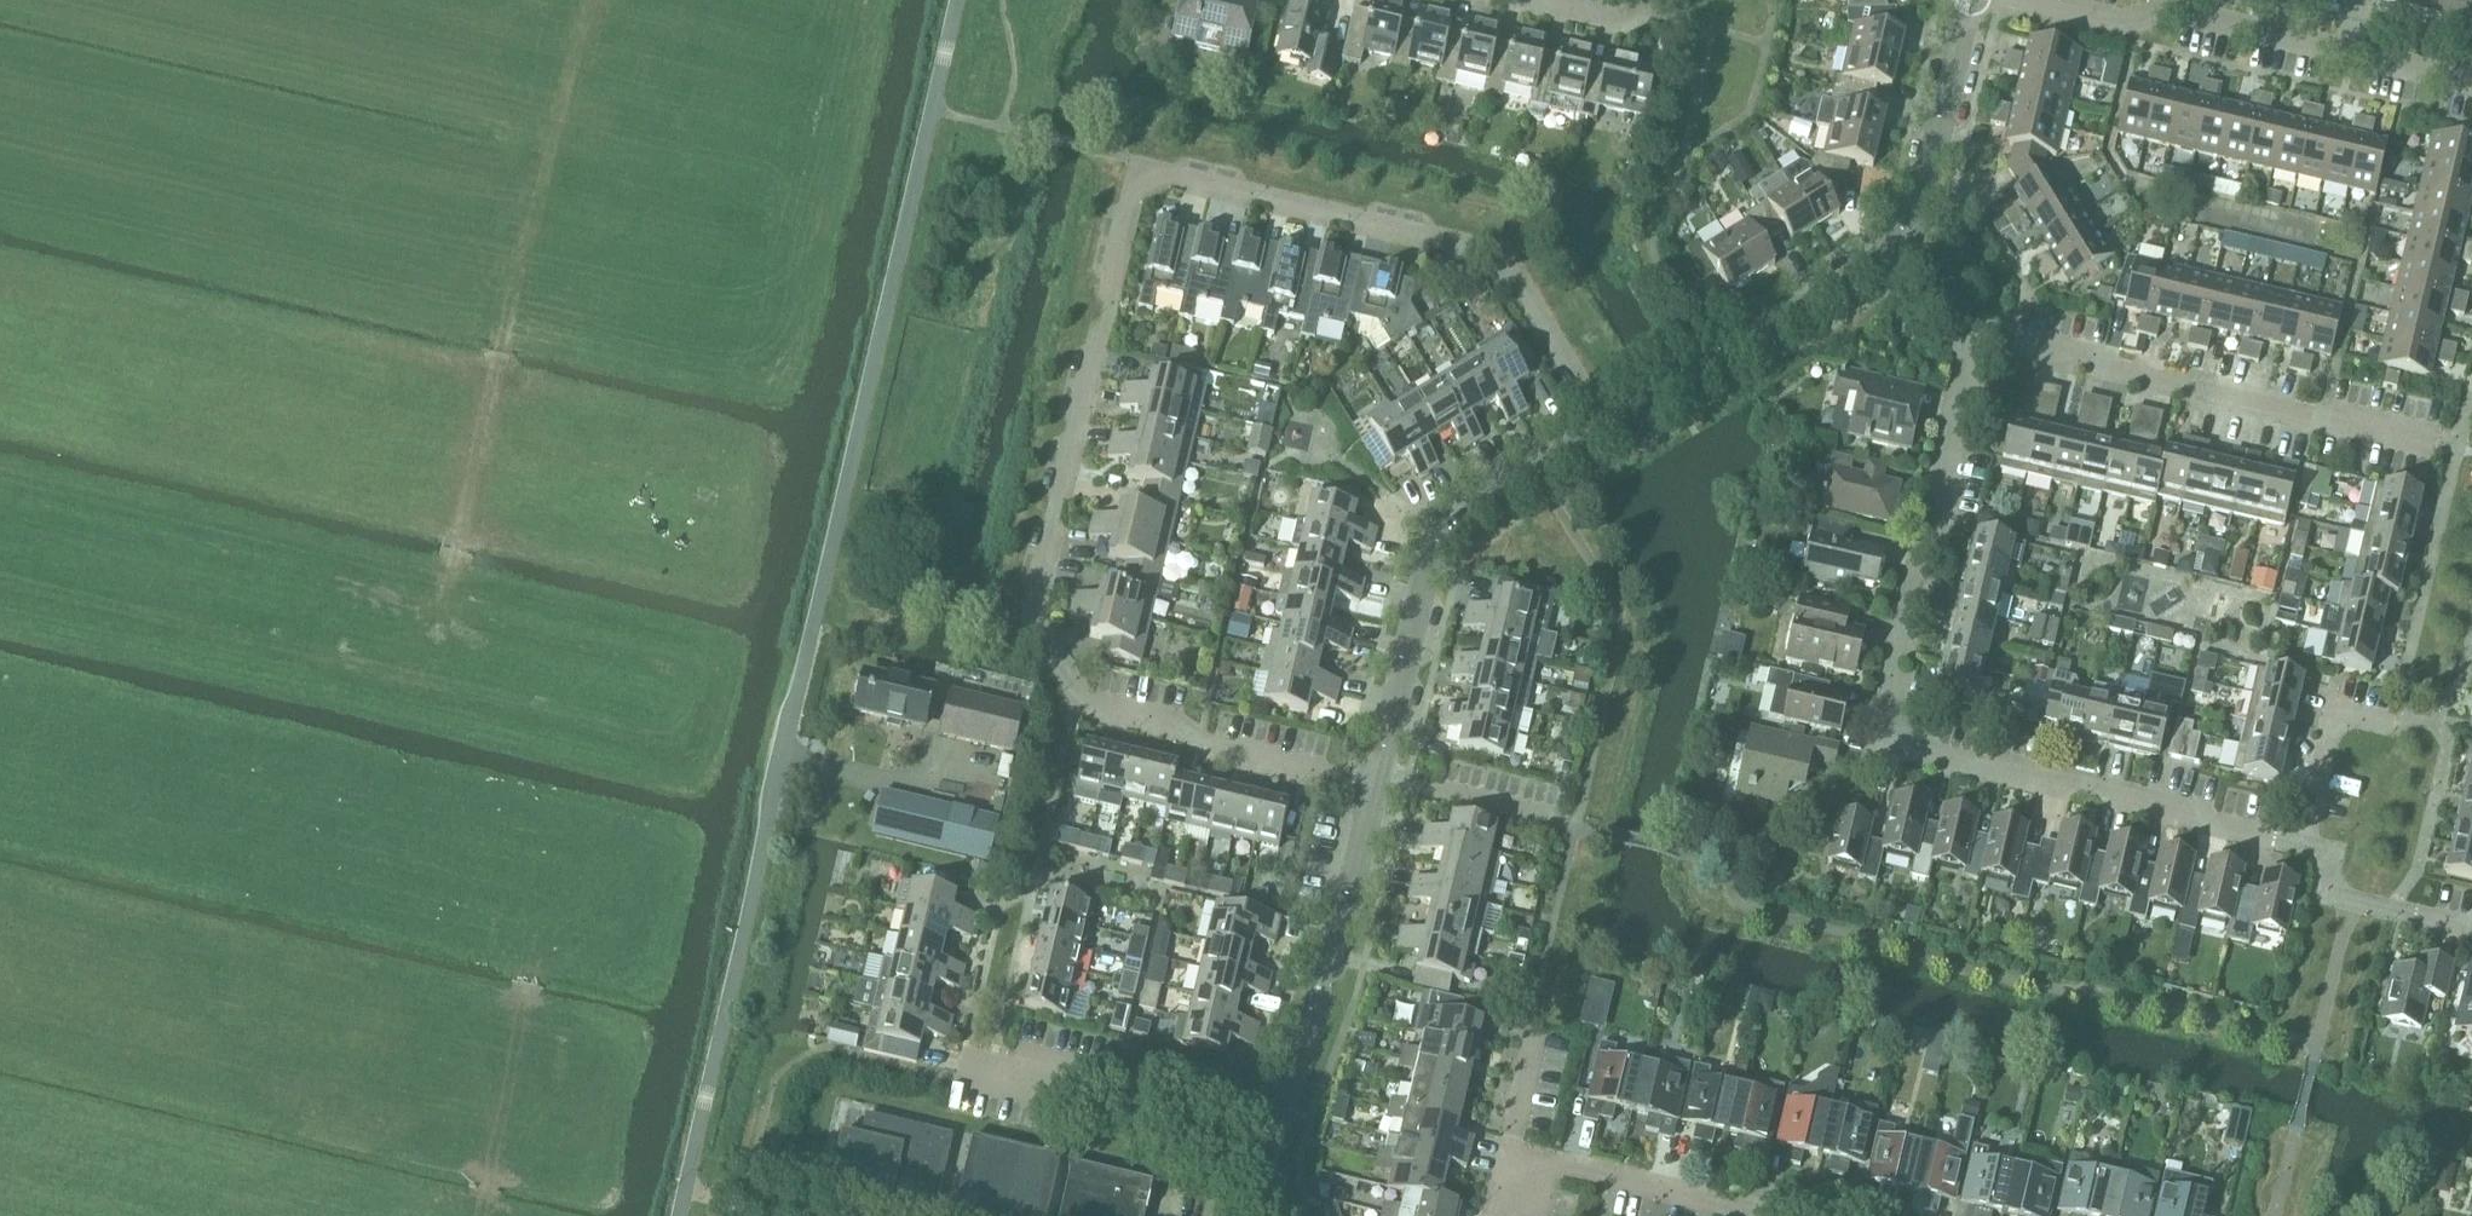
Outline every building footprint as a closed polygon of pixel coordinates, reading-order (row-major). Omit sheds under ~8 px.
[(1257,3),(1246,0),(1184,0),(1175,37),(1195,42),(1194,47),(1244,59),(1257,3)] [(1848,12),(1887,10),(1887,9),(1885,0),(1848,0),(1848,12)] [(2405,13),(2433,19),(2437,0),(2408,0),(2405,13)] [(2433,19),(2458,26),(2464,0),(2437,0),(2433,19)] [(2458,26),(2471,29),(2471,0),(2464,0),(2458,26)] [(1363,51),(1392,58),(1393,58),(1400,30),(1405,10),(1374,3),(1371,14),(1354,10),(1342,61),(1360,65),(1363,51)] [(1331,82),(1339,48),(1320,43),(1325,23),(1319,21),(1320,16),(1289,9),(1278,56),(1314,64),(1311,77),(1331,82)] [(1849,51),(1898,62),(1903,36),(1889,33),(1892,19),(1885,18),(1887,10),(1848,12),(1849,24),(1855,26),(1849,51)] [(1440,69),(1447,41),(1452,21),(1421,14),(1416,34),(1400,30),(1393,58),(1392,58),(1389,72),(1407,76),(1411,62),(1439,69),(1440,69)] [(1440,69),(1439,69),(1436,83),(1455,87),(1458,73),(1486,80),(1488,80),(1494,52),(1499,32),(1468,25),(1464,45),(1447,41),(1440,69)] [(1488,80),(1486,80),(1483,94),(1502,98),(1505,84),(1533,91),(1535,91),(1541,63),(1546,43),(1515,36),(1511,56),(1494,52),(1488,80)] [(2081,52),(2034,41),(2028,67),(2074,78),(2081,52)] [(1582,102),(1588,74),(1593,54),(1562,47),(1558,66),(1541,63),(1535,91),(1533,91),(1530,105),(1549,109),(1552,95),(1581,102),(1582,102)] [(1898,62),(1849,51),(1843,76),(1837,75),(1833,90),(1866,98),(1874,100),(1877,86),(1891,89),(1898,62)] [(2005,62),(2019,66),(2022,55),(2007,52),(2005,62)] [(2108,69),(2106,53),(2091,55),(2093,71),(2108,69)] [(2121,84),(2124,55),(2109,54),(2106,83),(2121,84)] [(1644,117),(1653,79),(1638,76),(1640,65),(1610,58),(1605,78),(1588,74),(1582,102),(1581,102),(1578,116),(1596,121),(1599,106),(1644,117)] [(2019,66),(2005,62),(2002,73),(2017,76),(2019,66)] [(2021,93),(2068,104),(2074,78),(2028,67),(2021,93)] [(2157,86),(2161,71),(2151,68),(2147,84),(2157,86)] [(2161,71),(2157,86),(2167,89),(2171,73),(2161,71)] [(2208,98),(2212,83),(2202,80),(2198,96),(2208,98)] [(2212,83),(2208,98),(2218,101),(2222,85),(2212,83)] [(2129,88),(2117,135),(2144,141),(2155,94),(2129,88)] [(1816,126),(1830,129),(1830,130),(1879,141),(1885,115),(1863,110),(1866,98),(1833,90),(1830,103),(1822,101),(1816,126)] [(2015,119),(2062,130),(2068,104),(2021,93),(2015,119)] [(2259,111),(2263,95),(2253,93),(2249,108),(2259,111)] [(2169,147),(2180,100),(2155,94),(2144,141),(2169,147)] [(2263,95),(2259,111),(2269,113),(2273,98),(2263,95)] [(2195,153),(2206,106),(2180,100),(2169,147),(2195,153)] [(1992,114),(2008,117),(2010,107),(1995,103),(1992,114)] [(2310,123),(2314,108),(2304,105),(2300,120),(2310,123)] [(2220,159),(2232,112),(2206,106),(2195,153),(2220,159)] [(2314,108),(2310,123),(2321,125),(2324,110),(2314,108)] [(2246,166),(2257,118),(2232,112),(2220,159),(2246,166)] [(2008,117),(1992,114),(1990,124),(2005,128),(2008,117)] [(2361,135),(2365,120),(2355,117),(2351,132),(2361,135)] [(2272,172),(2283,124),(2257,118),(2246,166),(2272,172)] [(2062,130),(2015,119),(2009,146),(2013,147),(2046,155),(2056,157),(2062,130)] [(2365,120),(2361,135),(2371,137),(2374,122),(2365,120)] [(2297,178),(2309,131),(2283,124),(2272,172),(2297,178)] [(1812,161),(1845,185),(1846,184),(1850,163),(1873,168),(1879,141),(1830,130),(1824,155),(1818,154),(1812,161)] [(2323,184),(2334,137),(2309,131),(2297,178),(2323,184)] [(2433,135),(2427,161),(2471,172),(2471,144),(2433,135)] [(2349,190),(2360,143),(2334,137),(2323,184),(2349,190)] [(2360,143),(2349,190),(2375,196),(2377,189),(2379,179),(2386,149),(2360,143)] [(2046,155),(2013,147),(2008,170),(2044,163),(2046,155)] [(1711,163),(1719,176),(1732,169),(1724,156),(1711,163)] [(1781,174),(1788,186),(1815,229),(1839,214),(1828,195),(1845,185),(1812,161),(1808,166),(1800,162),(1781,174)] [(2468,198),(2471,179),(2471,172),(2427,161),(2421,187),(2468,198)] [(2049,171),(2044,163),(2008,170),(2020,188),(2049,171)] [(2031,214),(2072,188),(2058,166),(2049,171),(2020,188),(2016,190),(2031,214)] [(1756,208),(1770,230),(1781,224),(1792,243),(1815,229),(1788,186),(1781,174),(1746,194),(1755,209),(1756,208)] [(2379,179),(2377,189),(2405,195),(2407,186),(2379,179)] [(2415,213),(2462,224),(2468,198),(2421,187),(2415,213)] [(2045,236),(2085,211),(2072,188),(2031,214),(2045,236)] [(2268,192),(2265,205),(2279,208),(2282,195),(2268,192)] [(2381,200),(2380,206),(2394,209),(2396,203),(2381,200)] [(1724,235),(1750,278),(1775,263),(1763,245),(1774,238),(1770,230),(1756,208),(1755,209),(1743,216),(1747,222),(1724,235)] [(2011,226),(2024,218),(2018,209),(2005,217),(2011,226)] [(2059,258),(2099,233),(2085,211),(2045,236),(2059,258)] [(2409,238),(2455,249),(2462,224),(2415,213),(2409,238)] [(2024,218),(2011,226),(2017,235),(2029,227),(2024,218)] [(1184,297),(1198,241),(1184,238),(1185,235),(1176,233),(1177,227),(1158,222),(1138,308),(1153,312),(1157,291),(1184,297)] [(1224,307),(1238,250),(1225,247),(1225,245),(1216,243),(1217,235),(1200,232),(1198,241),(1184,297),(1179,318),(1193,321),(1198,301),(1224,307)] [(2099,233),(2059,258),(2073,281),(2113,256),(2099,233)] [(1750,278),(1724,235),(1702,249),(1699,244),(1687,251),(1705,280),(1716,273),(1727,292),(1750,278)] [(1238,250),(1224,307),(1220,322),(1234,326),(1239,306),(1265,312),(1279,255),(1266,252),(1266,250),(1257,248),(1258,241),(1241,237),(1238,250)] [(2403,264),(2449,275),(2455,249),(2409,238),(2403,264)] [(2250,254),(2326,264),(2328,249),(2252,239),(2250,254)] [(2471,254),(2471,243),(2466,241),(2463,252),(2471,254)] [(1279,255),(1265,312),(1260,332),(1274,335),(1279,315),(1305,321),(1319,265),(1306,262),(1306,259),(1297,257),(1298,250),(1281,246),(1279,255)] [(1319,265),(1305,321),(1301,337),(1315,340),(1319,320),(1347,326),(1349,317),(1350,317),(1361,270),(1347,267),(1347,265),(1338,262),(1339,255),(1322,251),(1319,265)] [(2463,252),(2461,262),(2471,265),(2471,254),(2463,252)] [(2038,271),(2051,263),(2046,254),(2033,262),(2038,271)] [(2151,313),(2162,266),(2135,260),(2124,307),(2151,313)] [(2051,263),(2038,271),(2044,279),(2057,271),(2051,263)] [(2397,290),(2443,301),(2449,275),(2403,264),(2397,290)] [(1411,306),(1416,283),(1401,280),(1403,270),(1386,266),(1384,273),(1374,271),(1374,273),(1361,270),(1350,317),(1377,323),(1391,345),(1423,325),(1411,306)] [(2176,319),(2187,272),(2162,266),(2151,313),(2176,319)] [(2202,325),(2213,278),(2187,272),(2176,319),(2202,325)] [(2228,331),(2239,284),(2213,278),(2202,325),(2228,331)] [(2253,337),(2264,290),(2239,284),(2228,331),(2253,337)] [(2098,288),(2095,300),(2110,304),(2113,291),(2098,288)] [(2279,344),(2290,297),(2264,290),(2253,337),(2279,344)] [(2391,315),(2437,326),(2443,301),(2397,290),(2391,315)] [(2451,303),(2466,306),(2469,296),(2454,292),(2451,303)] [(2305,350),(2316,303),(2290,297),(2279,344),(2305,350)] [(2331,356),(2342,309),(2316,303),(2305,350),(2331,356)] [(2466,306),(2451,303),(2449,313),(2464,317),(2466,306)] [(2385,341),(2431,352),(2437,326),(2391,315),(2385,341)] [(2146,336),(2150,321),(2139,319),(2136,334),(2146,336)] [(2150,321),(2146,336),(2156,339),(2160,323),(2150,321)] [(1541,374),(1521,343),(1513,330),(1480,350),(1484,357),(1482,358),(1518,417),(1529,410),(1516,390),(1541,374)] [(2197,348),(2201,333),(2191,331),(2187,346),(2197,348)] [(2201,333),(2197,348),(2208,351),(2211,336),(2201,333)] [(2378,367),(2425,378),(2431,352),(2385,341),(2378,367)] [(2248,360),(2251,345),(2241,343),(2238,358),(2248,360)] [(2439,353),(2454,357),(2457,347),(2442,343),(2439,353)] [(2251,345),(2248,360),(2258,363),(2262,347),(2251,345)] [(2454,357),(2439,353),(2437,363),(2452,367),(2454,357)] [(2299,372),(2303,357),(2293,355),(2289,370),(2299,372)] [(2303,357),(2299,372),(2309,375),(2313,360),(2303,357)] [(1518,417),(1482,358),(1460,372),(1483,410),(1496,402),(1509,423),(1518,417)] [(1122,396),(1200,414),(1206,388),(1188,384),(1191,370),(1157,361),(1150,390),(1125,384),(1122,396)] [(1907,449),(1917,407),(1907,404),(1910,388),(1841,371),(1836,391),(1842,400),(1859,404),(1851,436),(1907,449)] [(1438,385),(1474,444),(1484,438),(1471,417),(1483,410),(1460,372),(1438,385)] [(2382,386),(2386,387),(2397,389),(2401,375),(2385,372),(2382,386)] [(2029,405),(2059,411),(2063,387),(2034,381),(2029,405)] [(1416,399),(1439,436),(1451,429),(1464,450),(1474,444),(1438,385),(1416,399)] [(1218,419),(1200,415),(1200,414),(1122,396),(1120,407),(1144,413),(1140,427),(1193,440),(1196,429),(1215,434),(1218,419)] [(1394,412),(1430,471),(1439,465),(1426,444),(1439,436),(1416,399),(1394,412)] [(1430,471),(1394,412),(1388,403),(1365,418),(1374,434),(1362,442),(1381,472),(1406,456),(1419,478),(1430,471)] [(2010,425),(2000,470),(2026,476),(2031,458),(2041,414),(2029,411),(2025,428),(2010,425)] [(2031,458),(2026,476),(2051,482),(2061,437),(2048,434),(2052,416),(2041,414),(2031,458)] [(2061,437),(2051,482),(2077,488),(2092,426),(2080,423),(2076,440),(2061,437)] [(1271,452),(1274,427),(1255,425),(1252,450),(1271,452)] [(2092,426),(2077,488),(2103,494),(2114,449),(2099,445),(2103,428),(2092,426)] [(1110,446),(1187,465),(1193,440),(1140,427),(1137,441),(1113,435),(1110,446)] [(2114,449),(2103,494),(2129,500),(2135,475),(2144,438),(2131,435),(2127,452),(2114,449)] [(2164,461),(2163,461),(2150,457),(2154,440),(2144,438),(2135,475),(2129,500),(2155,506),(2157,498),(2156,498),(2164,461)] [(2156,498),(2157,498),(2181,504),(2196,441),(2184,438),(2180,456),(2165,452),(2163,461),(2164,461),(2156,498)] [(2196,441),(2181,504),(2207,510),(2217,465),(2203,461),(2207,444),(2196,441)] [(1143,497),(1178,505),(1187,465),(1110,446),(1108,458),(1132,464),(1128,478),(1146,483),(1143,497)] [(2217,465),(2207,510),(2232,516),(2247,453),(2235,450),(2231,468),(2217,465)] [(1820,452),(1816,468),(1828,471),(1819,507),(1890,524),(1899,486),(1883,482),(1886,467),(1867,463),(1863,477),(1850,474),(1853,460),(1820,452)] [(2247,453),(2232,516),(2258,522),(2268,476),(2254,473),(2258,456),(2247,453)] [(2268,476),(2258,522),(2284,528),(2298,465),(2286,462),(2282,480),(2268,476)] [(2317,469),(2304,467),(2298,492),(2311,495),(2317,469)] [(2422,494),(2376,483),(2370,509),(2415,520),(2422,494)] [(1307,523),(1374,539),(1377,529),(1352,523),(1359,494),(1324,486),(1321,500),(1313,498),(1307,523)] [(2311,495),(2298,492),(2295,505),(2308,508),(2311,495)] [(1092,526),(1155,541),(1168,544),(1178,505),(1143,497),(1140,509),(1122,505),(1119,520),(1094,515),(1092,526)] [(2352,524),(2350,532),(2409,546),(2415,520),(2370,509),(2366,527),(2352,524)] [(1845,544),(1849,526),(1816,519),(1803,578),(1851,589),(1852,583),(1875,588),(1883,553),(1845,544)] [(2025,522),(2022,534),(2037,538),(2040,525),(2025,522)] [(1292,550),(1300,552),(1300,551),(1344,561),(1348,546),(1371,552),(1374,539),(1307,523),(1306,527),(1298,525),(1292,550)] [(1168,544),(1155,541),(1092,526),(1089,537),(1112,543),(1109,558),(1126,562),(1123,575),(1159,583),(1168,544)] [(2052,529),(2049,542),(2064,545),(2066,532),(2052,529)] [(2092,534),(2071,529),(2068,540),(2089,545),(2092,534)] [(2309,535),(2296,532),(2293,547),(2305,550),(2309,535)] [(2343,559),(2358,562),(2403,573),(2409,546),(2350,532),(2343,559)] [(1966,560),(2009,570),(2015,544),(1978,535),(1976,543),(1971,541),(1966,560)] [(2293,547),(2290,558),(2303,561),(2305,550),(2293,547)] [(1294,576),(1361,592),(1364,580),(1341,574),(1344,561),(1300,551),(1300,552),(1294,576)] [(2155,551),(2151,566),(2166,570),(2169,555),(2155,551)] [(2178,564),(2176,571),(2192,575),(2195,560),(2187,559),(2178,564)] [(2009,570),(1966,560),(1962,578),(1967,579),(1965,587),(2002,596),(2009,570)] [(2388,596),(2388,597),(2397,599),(2403,573),(2358,562),(2352,586),(2352,587),(2388,596)] [(2232,566),(2229,581),(2241,584),(2245,569),(2232,566)] [(2057,581),(2069,584),(2072,572),(2060,569),(2057,581)] [(2254,570),(2250,588),(2273,593),(2277,575),(2254,570)] [(1079,588),(1100,593),(1103,577),(1083,572),(1079,588)] [(1284,574),(1279,598),(1289,600),(1288,602),(1332,612),(1335,598),(1359,604),(1361,592),(1294,576),(1294,577),(1284,574)] [(1179,590),(1158,585),(1159,583),(1123,575),(1120,589),(1103,585),(1099,600),(1075,594),(1072,606),(1149,624),(1155,598),(1176,603),(1179,590)] [(2069,584),(2057,581),(2054,594),(2066,597),(2069,584)] [(1555,595),(1499,582),(1492,610),(1468,604),(1465,616),(1545,635),(1555,595)] [(2281,596),(2294,599),(2297,587),(2284,584),(2281,596)] [(2352,587),(2352,586),(2344,584),(2338,610),(2382,621),(2388,597),(2388,596),(2352,587)] [(2002,596),(1965,587),(1963,593),(1959,592),(1954,611),(1996,621),(2002,596)] [(2281,596),(2278,609),(2291,612),(2294,599),(2281,596)] [(1289,600),(1279,598),(1275,615),(1284,617),(1282,626),(1349,642),(1352,632),(1328,626),(1332,612),(1288,602),(1289,600)] [(1854,677),(1864,635),(1845,630),(1849,612),(1801,600),(1786,661),(1802,665),(1799,675),(1820,680),(1823,670),(1854,677)] [(1099,654),(1139,664),(1149,624),(1072,606),(1070,616),(1093,622),(1090,637),(1103,640),(1099,654)] [(2382,621),(2338,610),(2332,636),(2376,647),(2382,621)] [(1996,621),(1954,611),(1950,629),(1955,630),(1953,638),(1990,647),(1996,621)] [(1483,648),(1539,661),(1545,635),(1465,616),(1462,627),(1487,633),(1483,648)] [(2120,634),(2123,622),(2110,619),(2107,631),(2120,634)] [(2045,633),(2057,636),(2060,622),(2047,620),(2045,633)] [(1271,651),(1320,662),(1323,649),(1346,654),(1349,642),(1282,626),(1280,635),(1275,634),(1271,651)] [(2159,643),(2162,631),(2149,627),(2146,639),(2159,643)] [(1720,654),(1742,660),(1748,636),(1726,630),(1720,654)] [(2162,631),(2159,643),(2171,646),(2174,634),(2162,631)] [(2057,636),(2045,633),(2042,645),(2054,647),(2057,636)] [(2284,639),(2271,636),(2269,648),(2281,651),(2284,639)] [(2325,663),(2370,673),(2376,647),(2332,636),(2325,663)] [(1990,647),(1953,638),(1951,644),(1947,643),(1942,661),(1984,672),(1990,647)] [(1453,667),(1533,686),(1539,661),(1483,648),(1480,661),(1456,655),(1453,667)] [(1261,676),(1270,678),(1337,694),(1340,682),(1316,676),(1320,662),(1271,651),(1270,652),(1267,651),(1261,676)] [(1957,708),(1990,715),(1993,701),(1978,697),(1984,672),(1942,661),(1938,679),(1942,681),(1940,688),(1961,693),(1957,708)] [(1533,686),(1453,667),(1451,678),(1475,684),(1471,698),(1514,709),(1527,712),(1533,686)] [(2194,682),(2206,684),(2209,672),(2197,669),(2194,682)] [(2303,680),(2258,670),(2252,695),(2297,706),(2303,680)] [(1772,717),(1783,720),(1840,734),(1847,706),(1820,700),(1824,685),(1771,672),(1767,688),(1778,691),(1772,717)] [(2051,688),(2055,675),(2043,672),(2039,685),(2050,688),(2051,688)] [(2043,719),(2057,722),(2055,731),(2063,733),(2062,737),(2081,742),(2092,696),(2093,694),(2092,694),(2090,693),(2088,692),(2086,691),(2082,689),(2080,687),(2077,684),(2075,680),(2055,675),(2051,688),(2050,688),(2043,719)] [(923,729),(931,691),(865,676),(862,687),(859,686),(856,692),(855,696),(855,702),(859,703),(856,714),(923,729)] [(1264,704),(1307,714),(1311,700),(1334,706),(1337,694),(1270,678),(1264,704)] [(2206,684),(2194,682),(2191,694),(2203,697),(2206,684)] [(2106,753),(2120,693),(2094,686),(2092,694),(2093,694),(2092,696),(2081,742),(2099,746),(2098,751),(2106,753)] [(2133,754),(2146,699),(2120,693),(2106,753),(2112,754),(2113,750),(2133,754)] [(1013,751),(1022,712),(950,695),(941,735),(1013,751)] [(2297,706),(2252,695),(2246,721),(2291,732),(2297,706)] [(1508,734),(1514,709),(1471,698),(1468,712),(1444,706),(1441,718),(1508,734)] [(2146,699),(2133,754),(2150,759),(2151,754),(2159,755),(2171,705),(2146,699)] [(1518,737),(1508,734),(1441,718),(1438,729),(1462,735),(1459,749),(1509,761),(1513,760),(1518,737)] [(1703,719),(1700,729),(1715,732),(1717,722),(1703,719)] [(2191,736),(2191,735),(2193,725),(2177,721),(2174,732),(2191,736)] [(2291,732),(2246,721),(2240,747),(2285,758),(2291,732)] [(1737,747),(1731,771),(1743,774),(1741,785),(1764,790),(1762,800),(1777,803),(1802,788),(1809,760),(1833,766),(1837,748),(1802,740),(1790,737),(1754,728),(1749,750),(1737,747)] [(1792,728),(1790,737),(1802,740),(1804,731),(1792,728)] [(2168,757),(2183,761),(2194,763),(2200,737),(2191,735),(2191,736),(2174,732),(2168,757)] [(1086,746),(1076,789),(1100,795),(1110,751),(1086,746)] [(2233,773),(2278,784),(2285,758),(2240,747),(2233,773)] [(1110,751),(1100,795),(1123,800),(1133,757),(1110,751)] [(1133,757),(1123,800),(1145,805),(1155,762),(1133,757)] [(1175,779),(1176,779),(1178,768),(1155,762),(1145,805),(1167,811),(1175,779)] [(1167,811),(1164,822),(1188,828),(1198,785),(1176,779),(1175,779),(1167,811)] [(1198,785),(1188,828),(1210,833),(1221,790),(1198,785)] [(1221,790),(1210,833),(1234,839),(1244,796),(1221,790)] [(988,862),(998,820),(883,793),(873,834),(988,862)] [(1256,844),(1266,801),(1244,796),(1234,839),(1256,844)] [(2465,796),(2458,823),(2471,827),(2471,798),(2465,796)] [(1928,880),(1931,870),(1932,863),(1939,832),(1923,828),(1928,805),(1895,797),(1882,850),(1883,851),(1915,859),(1910,876),(1928,880)] [(1279,849),(1289,806),(1266,801),(1256,844),(1279,849)] [(1932,863),(1964,871),(1963,878),(1980,882),(1982,875),(1981,875),(1988,844),(1972,840),(1978,817),(1945,809),(1939,832),(1932,863)] [(1883,851),(1882,850),(1866,846),(1872,823),(1839,815),(1827,863),(1859,871),(1857,878),(1876,882),(1883,851)] [(1423,838),(1490,854),(1496,828),(1453,818),(1449,832),(1426,827),(1423,838)] [(1981,875),(1982,875),(2014,883),(2010,899),(2028,903),(2033,884),(2032,884),(2039,855),(2038,855),(2022,851),(2027,828),(1993,820),(1988,844),(1981,875)] [(2458,823),(2452,848),(2471,853),(2471,827),(2458,823)] [(2032,884),(2033,884),(2048,888),(2050,882),(2081,889),(2083,889),(2090,858),(2095,834),(2062,827),(2057,850),(2040,846),(2038,855),(2039,855),(2032,884)] [(1087,854),(1090,839),(1079,836),(1076,851),(1087,854)] [(1440,871),(1493,883),(1500,857),(1490,854),(1423,838),(1420,849),(1444,855),(1440,871)] [(1090,839),(1087,854),(1095,856),(1099,841),(1090,839)] [(2083,889),(2081,889),(2077,905),(2096,909),(2100,893),(2132,900),(2139,870),(2144,847),(2112,839),(2106,862),(2090,858),(2083,889)] [(1131,864),(1135,849),(1125,846),(1121,861),(1131,864)] [(2471,880),(2471,853),(2452,848),(2446,874),(2471,880)] [(1135,849),(1131,864),(1141,866),(1145,851),(1135,849)] [(2132,900),(2128,917),(2145,921),(2149,904),(2181,912),(2188,882),(2193,858),(2161,850),(2155,874),(2139,870),(2132,900)] [(2181,912),(2177,928),(2195,932),(2199,916),(2230,924),(2231,924),(2237,893),(2243,870),(2211,863),(2205,886),(2188,882),(2181,912)] [(1163,884),(1168,885),(1174,887),(1178,871),(1167,869),(1163,884)] [(1178,871),(1174,887),(1183,889),(1187,874),(1178,871)] [(1411,889),(1478,905),(1480,896),(1490,898),(1493,883),(1440,871),(1437,883),(1414,877),(1411,889)] [(2284,937),(2297,883),(2265,875),(2259,898),(2237,893),(2231,924),(2230,924),(2226,940),(2249,945),(2253,929),(2284,937)] [(1220,898),(1223,882),(1212,880),(1208,895),(1220,898)] [(1223,882),(1220,898),(1229,900),(1232,884),(1223,882)] [(956,895),(903,883),(896,909),(906,912),(973,928),(976,916),(952,910),(956,895)] [(1486,914),(1476,912),(1478,905),(1411,889),(1408,900),(1432,906),(1429,921),(1481,933),(1486,914)] [(1254,906),(1265,908),(1268,893),(1257,891),(1254,906)] [(1094,905),(1051,895),(1045,919),(1088,929),(1094,905)] [(1280,919),(1216,904),(1207,945),(1250,955),(1254,940),(1274,945),(1280,919)] [(1907,909),(1903,925),(1917,929),(1921,912),(1907,909)] [(900,937),(943,947),(947,933),(971,939),(973,928),(906,912),(900,937)] [(1040,942),(1042,942),(1083,952),(1088,929),(1045,919),(1040,942)] [(1481,933),(1429,921),(1425,934),(1402,928),(1399,939),(1466,955),(1468,946),(1478,948),(1481,933)] [(1132,939),(1146,943),(1149,932),(1134,928),(1132,939)] [(2179,931),(2177,938),(2192,942),(2193,935),(2179,931)] [(1157,933),(1154,945),(1167,948),(1170,937),(1157,933)] [(943,947),(900,937),(894,961),(894,962),(961,978),(964,967),(940,961),(943,947)] [(1146,943),(1132,939),(1130,949),(1144,952),(1146,943)] [(1466,955),(1399,939),(1396,951),(1420,957),(1413,986),(1448,994),(1452,980),(1469,984),(1473,968),(1463,966),(1466,955)] [(1034,965),(1042,966),(1077,975),(1083,952),(1042,942),(1040,942),(1034,965)] [(1201,970),(1268,986),(1271,974),(1247,969),(1250,955),(1207,945),(1201,970)] [(2444,999),(2453,963),(2422,956),(2418,974),(2395,968),(2382,1021),(2419,1030),(2427,995),(2444,999)] [(894,961),(885,959),(879,986),(931,998),(935,984),(959,990),(961,978),(894,962),(894,961)] [(1029,987),(1042,990),(1072,997),(1077,975),(1042,966),(1034,965),(1029,987)] [(1195,996),(1238,1006),(1242,991),(1266,997),(1268,986),(1201,970),(1195,996)] [(2470,970),(2455,1034),(2471,1038),(2471,971),(2470,970)] [(1121,985),(1136,988),(1138,977),(1124,974),(1121,985)] [(1136,988),(1121,985),(1119,994),(1133,998),(1136,988)] [(873,1011),(949,1029),(952,1017),(928,1011),(931,998),(879,986),(873,1011)] [(1042,990),(1029,987),(1024,1009),(1067,1019),(1072,997),(1042,990)] [(1746,988),(1741,1009),(1753,1012),(1759,991),(1746,988)] [(1476,1049),(1483,1021),(1460,1016),(1463,1002),(1423,992),(1414,1033),(1424,1035),(1424,1036),(1476,1049)] [(1189,1021),(1257,1036),(1259,1025),(1235,1019),(1238,1006),(1195,996),(1189,1021)] [(1585,1005),(1581,1025),(1598,1029),(1602,1009),(1585,1005)] [(1129,1030),(1153,1034),(1155,1019),(1141,1017),(1143,1007),(1133,1006),(1129,1030)] [(916,1064),(920,1049),(923,1034),(947,1040),(949,1029),(873,1011),(864,1051),(916,1064)] [(1110,1029),(1125,1033),(1128,1022),(1113,1018),(1110,1029)] [(1174,1044),(1227,1057),(1230,1042),(1254,1047),(1257,1036),(1189,1021),(1188,1023),(1179,1021),(1174,1044)] [(1933,1033),(1927,1053),(1943,1058),(1948,1037),(1933,1033)] [(1476,1049),(1424,1036),(1420,1052),(1404,1048),(1401,1058),(1470,1074),(1476,1049)] [(1632,1112),(1642,1066),(1613,1059),(1615,1048),(1600,1045),(1588,1096),(1603,1099),(1599,1119),(1612,1122),(1615,1108),(1632,1112)] [(1412,1087),(1464,1100),(1470,1074),(1401,1058),(1399,1067),(1415,1071),(1412,1087)] [(1642,1066),(1632,1112),(1648,1116),(1645,1130),(1658,1133),(1662,1113),(1677,1117),(1689,1065),(1674,1062),(1672,1072),(1642,1066)] [(1726,1134),(1736,1088),(1707,1081),(1709,1070),(1695,1067),(1683,1117),(1697,1121),(1692,1142),(1705,1145),(1709,1130),(1726,1134)] [(1733,1150),(1739,1152),(1752,1155),(1757,1135),(1771,1139),(1783,1088),(1768,1084),(1765,1095),(1736,1088),(1726,1134),(1736,1137),(1733,1150)] [(2094,1085),(2082,1092),(2090,1104),(2102,1097),(2094,1085)] [(1416,1115),(1458,1125),(1464,1100),(1412,1087),(1408,1102),(1392,1098),(1389,1109),(1416,1115)] [(2068,1088),(2065,1102),(2078,1105),(2081,1091),(2068,1088)] [(1819,1156),(1830,1110),(1801,1103),(1804,1092),(1788,1089),(1777,1139),(1791,1143),(1786,1163),(1800,1166),(1803,1152),(1819,1156)] [(1830,1110),(1819,1156),(1836,1160),(1833,1174),(1846,1178),(1851,1158),(1865,1161),(1877,1110),(1862,1106),(1859,1117),(1830,1110)] [(2231,1108),(2227,1125),(2248,1130),(2252,1112),(2231,1108)] [(1416,1115),(1389,1109),(1387,1119),(1404,1123),(1400,1138),(1469,1155),(1472,1139),(1456,1135),(1458,1125),(1416,1115)] [(953,1137),(866,1117),(861,1139),(842,1135),(828,1197),(890,1211),(892,1200),(901,1202),(902,1197),(913,1200),(912,1205),(936,1210),(953,1137)] [(1957,1120),(1952,1143),(1949,1154),(1920,1147),(1910,1193),(1926,1197),(1923,1211),(1936,1214),(1941,1194),(1955,1197),(1973,1123),(1957,1120)] [(1910,1193),(1920,1147),(1892,1140),(1894,1129),(1879,1125),(1867,1176),(1881,1179),(1876,1200),(1890,1203),(1893,1189),(1910,1193)] [(1377,1160),(1446,1177),(1449,1164),(1466,1168),(1469,1155),(1400,1138),(1397,1153),(1380,1149),(1377,1160)] [(973,1139),(954,1215),(1047,1215),(1060,1160),(973,1139)] [(2014,1169),(1985,1162),(1988,1151),(1972,1147),(1960,1198),(1975,1202),(1971,1215),(1986,1215),(1987,1211),(2004,1215),(2014,1169)] [(2111,1177),(2082,1170),(2085,1159),(2069,1155),(2057,1206),(2072,1210),(2070,1215),(2102,1215),(2111,1177)] [(1446,1177),(1377,1160),(1375,1169),(1392,1173),(1388,1189),(1404,1192),(1440,1201),(1446,1177)] [(2440,1163),(2438,1172),(2447,1174),(2456,1167),(2440,1163)] [(2004,1215),(2008,1215),(2035,1215),(2037,1215),(2050,1215),(2062,1168),(2045,1164),(2043,1176),(2014,1169),(2004,1215)] [(2154,1215),(2202,1215),(2207,1197),(2209,1186),(2179,1178),(2182,1167),(2167,1164),(2165,1175),(2164,1175),(2154,1215)] [(1151,1184),(1071,1165),(1059,1215),(1144,1215),(1151,1184)] [(2102,1215),(2149,1215),(2159,1176),(2142,1172),(2139,1183),(2111,1177),(2102,1215)] [(1387,1215),(1454,1215),(1457,1205),(1440,1201),(1404,1192),(1401,1207),(1385,1203),(1382,1215),(1387,1215)]
